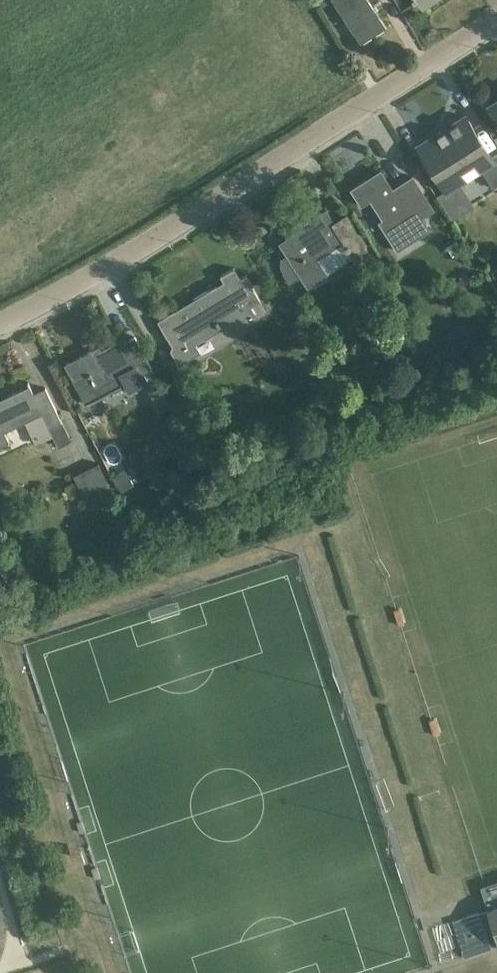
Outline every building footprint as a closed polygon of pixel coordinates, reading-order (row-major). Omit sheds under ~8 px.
[(375,10),(369,0),(333,0),(361,43),(386,26),(375,10)] [(419,146),(430,163),(447,189),(465,178),(481,168),(493,187),(496,184),(496,153),(492,157),(466,116),(444,130),(420,145),(419,146)] [(430,229),(421,216),(433,208),(413,176),(392,189),(381,170),(352,189),(361,204),(371,198),(384,219),(379,222),(397,250),(430,229)] [(353,256),(366,247),(346,215),(334,223),(326,210),(303,224),(305,227),(280,243),(291,259),(287,261),(282,258),(281,260),(281,264),(281,268),(284,271),(282,272),(290,283),(301,275),(308,285),(328,272),(318,257),(343,241),(353,256)] [(157,320),(167,337),(173,338),(170,350),(179,364),(200,351),(196,344),(234,321),(239,329),(259,317),(258,316),(257,316),(250,304),(259,299),(259,300),(260,300),(246,276),(247,275),(247,274),(239,279),(233,269),(234,268),(234,267),(220,275),(223,281),(157,320)] [(66,364),(86,402),(85,402),(86,404),(125,383),(129,390),(147,380),(144,373),(152,368),(135,336),(124,342),(122,338),(94,353),(92,349),(66,364)] [(449,340),(442,345),(450,358),(457,353),(449,340)] [(431,355),(436,364),(443,360),(438,351),(431,355)] [(46,387),(34,393),(29,382),(0,395),(0,445),(9,441),(4,430),(42,412),(48,426),(61,419),(46,387)] [(181,388),(169,394),(173,403),(186,397),(181,388)] [(357,405),(349,392),(343,396),(350,409),(357,405)] [(61,419),(48,426),(58,447),(71,440),(61,419)] [(78,468),(89,488),(114,474),(102,454),(78,468)] [(133,484),(125,469),(113,476),(121,491),(133,484)] [(488,909),(496,937),(496,906),(488,909)] [(491,949),(479,912),(452,920),(463,958),(491,949)]
